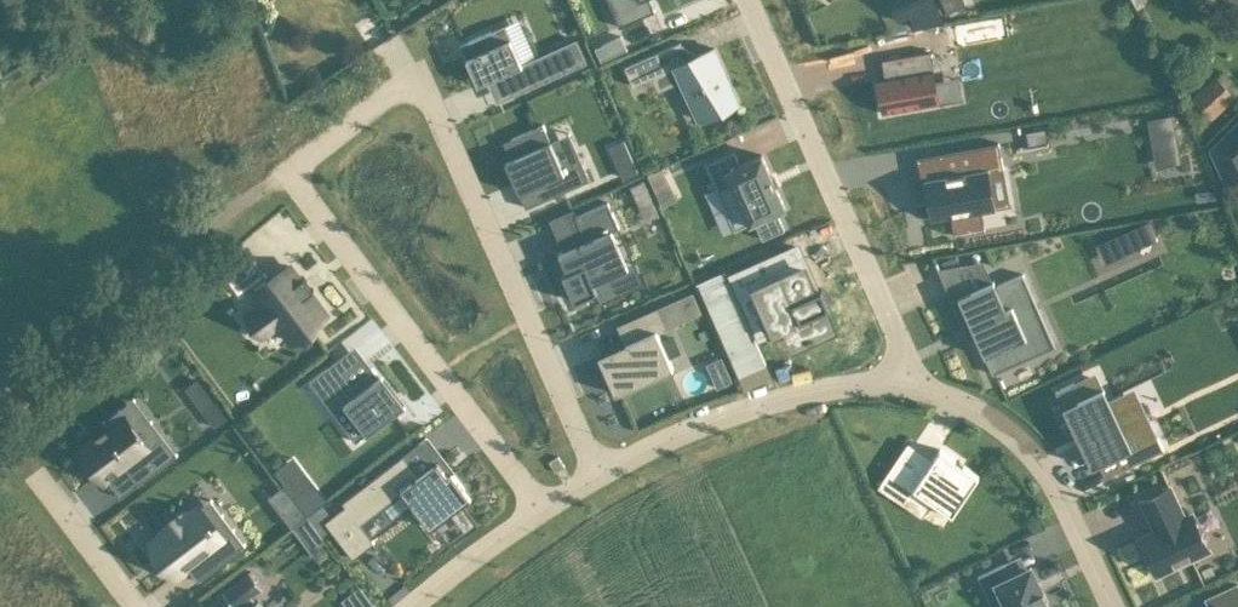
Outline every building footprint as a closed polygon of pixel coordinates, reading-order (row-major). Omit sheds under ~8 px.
[(649,0),(613,0),(610,2),(619,24),(656,8),(655,7),(653,7),(649,0)] [(891,1),(899,17),(936,0),(894,0),(891,1)] [(1005,14),(955,23),(958,44),(1009,35),(1005,14)] [(514,67),(524,89),(588,61),(577,37),(522,61),(505,23),(461,43),(479,83),(514,67)] [(602,59),(628,47),(622,34),(596,46),(602,59)] [(634,84),(654,75),(676,65),(699,117),(721,107),(720,107),(738,99),(738,101),(740,100),(715,46),(686,59),(679,42),(681,41),(681,40),(626,65),(634,84)] [(888,109),(940,100),(932,48),(883,57),(886,75),(878,77),(881,96),(880,96),(880,97),(881,97),(883,110),(886,110),(886,111),(888,110),(888,109)] [(1237,93),(1216,74),(1194,97),(1215,117),(1237,93)] [(1050,152),(1144,140),(1140,110),(1046,121),(1050,152)] [(1148,117),(1151,137),(1177,133),(1173,112),(1148,117)] [(1210,148),(1219,166),(1228,184),(1237,180),(1237,120),(1210,148)] [(504,140),(512,157),(506,159),(527,205),(591,177),(579,151),(561,160),(544,122),(504,140)] [(1045,125),(1027,129),(1029,143),(1048,140),(1045,125)] [(925,177),(928,197),(923,198),(924,200),(929,199),(932,215),(930,215),(930,217),(951,213),(955,231),(953,231),(953,233),(984,228),(984,226),(982,226),(979,208),(995,205),(995,204),(993,204),(987,168),(1001,165),(1001,166),(1003,166),(998,140),(996,141),(997,142),(939,152),(939,154),(941,154),(944,173),(925,177)] [(763,238),(786,228),(778,211),(787,207),(763,154),(741,163),(735,150),(708,162),(719,187),(733,181),(751,222),(756,220),(763,238)] [(619,162),(625,176),(639,170),(633,156),(619,162)] [(655,185),(669,179),(663,166),(649,172),(655,185)] [(651,195),(644,178),(631,184),(638,201),(651,195)] [(620,226),(609,200),(576,214),(587,239),(560,250),(568,269),(563,271),(575,299),(598,289),(594,280),(629,265),(613,229),(620,226)] [(1149,219),(1123,231),(1130,248),(1153,238),(1153,239),(1158,237),(1149,219)] [(815,287),(795,243),(736,269),(747,296),(758,291),(775,328),(786,323),(794,341),(809,335),(814,333),(814,332),(834,324),(826,305),(830,303),(822,284),(815,287)] [(279,321),(293,340),(328,313),(310,290),(315,287),(305,274),(301,277),(290,263),(270,278),(254,256),(227,277),(240,294),(252,285),(265,302),(248,315),(261,335),(279,321)] [(997,283),(985,256),(941,264),(939,259),(937,260),(967,327),(973,324),(995,371),(1034,354),(1023,329),(1039,321),(1019,276),(1027,273),(1026,270),(997,283)] [(683,319),(702,311),(693,289),(674,298),(683,319)] [(658,305),(618,323),(626,341),(599,353),(616,391),(674,365),(658,330),(668,326),(658,305)] [(356,439),(403,404),(373,365),(353,380),(336,358),(310,378),(356,439)] [(228,415),(198,376),(186,385),(215,425),(228,415)] [(1081,417),(1078,418),(1090,442),(1092,441),(1100,457),(1105,455),(1117,478),(1116,479),(1117,481),(1174,453),(1161,425),(1154,428),(1143,405),(1122,415),(1112,393),(1099,399),(1091,383),(1066,396),(1067,397),(1070,396),(1081,417)] [(94,437),(80,448),(105,481),(113,474),(113,475),(118,471),(119,470),(127,464),(139,480),(137,481),(138,483),(178,452),(177,451),(175,452),(162,435),(144,449),(120,417),(108,426),(94,436),(94,437)] [(916,484),(954,510),(979,473),(940,446),(916,484)] [(404,453),(342,500),(352,513),(332,528),(352,555),(374,539),(360,521),(403,489),(431,526),(472,495),(453,470),(449,473),(439,459),(419,474),(404,453)] [(914,476),(894,462),(880,483),(900,497),(914,476)] [(328,498),(314,479),(294,495),(308,513),(328,498)] [(293,525),(308,514),(285,483),(270,494),(293,525)] [(1141,536),(1158,573),(1210,548),(1193,512),(1185,515),(1171,486),(1142,499),(1152,521),(1155,519),(1159,528),(1141,536)] [(164,531),(167,536),(154,546),(178,576),(190,567),(201,582),(248,546),(214,500),(187,521),(183,516),(164,531)] [(317,544),(304,527),(290,537),(295,544),(299,541),(307,551),(317,544)] [(1010,606),(1050,606),(1047,601),(1049,600),(1044,588),(1042,589),(1031,566),(1013,574),(1007,561),(979,574),(994,606),(1002,606),(1009,604),(1010,606)] [(238,603),(241,606),(265,606),(259,598),(257,599),(252,592),(263,584),(251,569),(224,590),(236,605),(238,603)] [(1237,582),(1207,596),(1212,606),(1236,606),(1237,606),(1237,583),(1237,582)]
